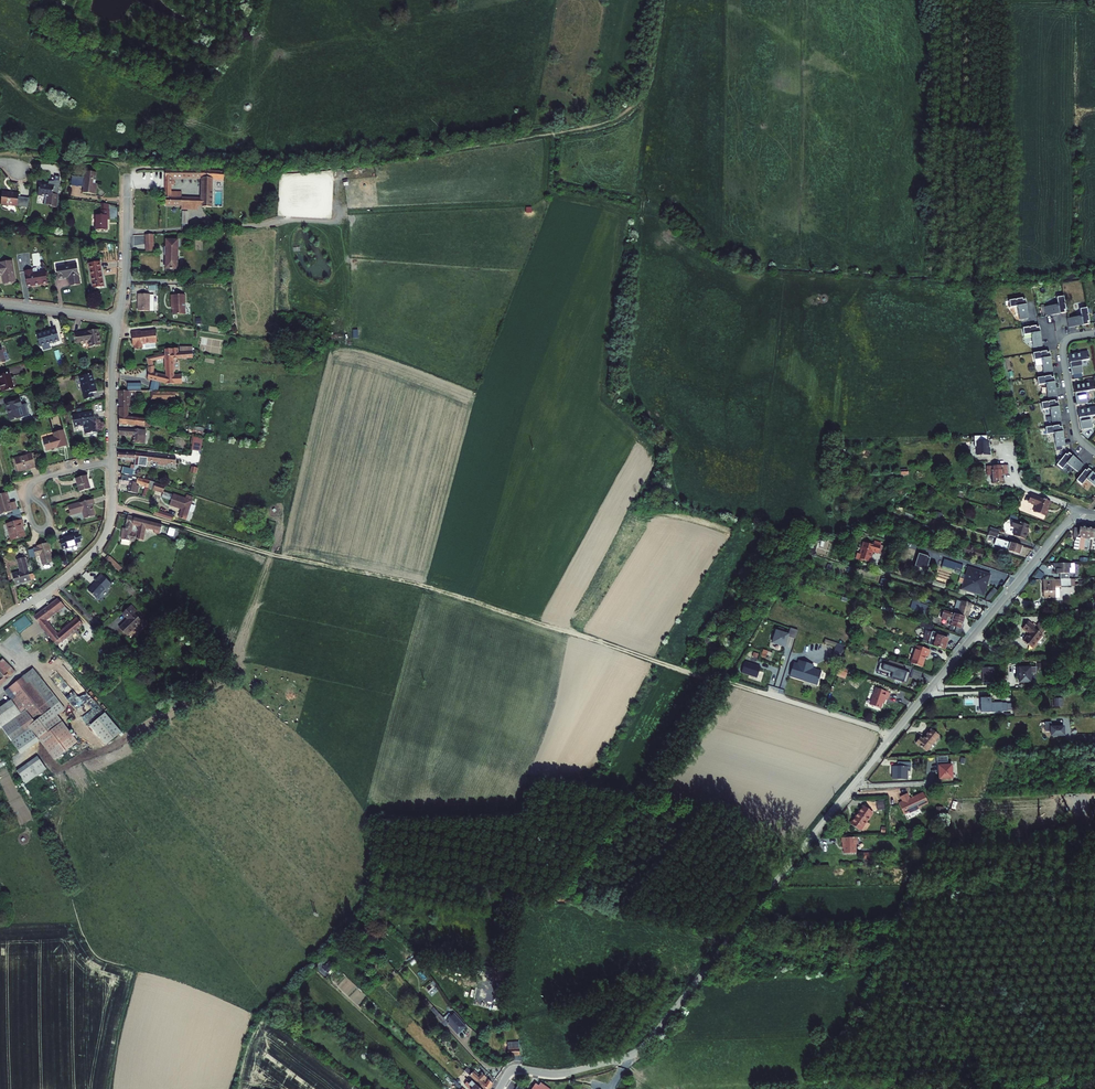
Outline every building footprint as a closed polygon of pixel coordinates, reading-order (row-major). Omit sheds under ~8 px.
[(83,185),(83,190),(96,192),(97,181),(95,181),(96,171),(83,169),(82,175),(79,175),(78,184),(83,185)] [(220,171),(198,169),(161,170),(161,196),(164,196),(163,201),(177,201),(177,207),(185,207),(185,204),(198,204),(198,206),(209,205),(210,177),(220,178),(220,171)] [(70,174),(69,183),(78,184),(79,175),(70,174)] [(57,192),(58,177),(47,178),(47,182),(47,179),(52,180),(51,191),(57,192)] [(47,182),(37,181),(36,192),(42,193),(44,195),(43,201),(50,202),(50,203),(55,204),(57,192),(51,191),(52,180),(47,179),(47,182)] [(0,192),(0,202),(16,204),(27,205),(28,195),(17,194),(18,191),(1,189),(0,192)] [(95,210),(93,225),(104,227),(105,217),(108,217),(109,207),(100,206),(99,210),(95,210)] [(153,232),(146,233),(147,241),(150,241),(150,245),(155,244),(153,232)] [(177,236),(167,237),(167,244),(165,244),(166,252),(168,252),(168,266),(180,265),(179,250),(178,250),(177,236)] [(150,241),(147,241),(148,250),(155,249),(155,244),(150,245),(150,241)] [(4,283),(16,281),(12,260),(0,262),(0,263),(0,275),(2,275),(4,283)] [(89,263),(94,288),(105,286),(101,261),(89,263)] [(70,276),(71,285),(81,283),(77,262),(57,265),(59,277),(70,276)] [(26,271),(28,286),(49,282),(47,270),(34,273),(33,269),(26,271)] [(150,290),(141,290),(141,306),(151,305),(150,290)] [(185,291),(171,291),(171,301),(173,301),(173,311),(185,310),(185,291)] [(1067,312),(1064,296),(1057,297),(1058,305),(1044,307),(1046,316),(1067,312)] [(1017,306),(1020,320),(1029,318),(1025,298),(1009,300),(1010,307),(1017,306)] [(1090,324),(1087,308),(1080,309),(1081,316),(1068,318),(1069,327),(1090,324)] [(1031,334),(1034,347),(1042,346),(1039,325),(1023,328),(1024,335),(1031,334)] [(131,327),(132,339),(133,339),(135,339),(135,342),(141,342),(141,339),(156,337),(155,326),(140,328),(140,326),(131,327)] [(61,340),(57,328),(37,334),(41,346),(61,340)] [(90,340),(90,345),(102,344),(100,329),(78,331),(78,332),(75,332),(76,338),(78,338),(78,341),(90,340)] [(162,350),(147,353),(149,363),(154,362),(153,356),(166,353),(167,371),(150,368),(149,374),(167,379),(167,380),(182,379),(182,372),(174,372),(173,355),(193,355),(193,349),(179,349),(178,343),(165,344),(165,345),(162,345),(162,350)] [(1042,359),(1044,373),(1053,371),(1049,350),(1033,353),(1034,360),(1042,359)] [(1071,359),(1073,374),(1083,373),(1081,361),(1089,359),(1088,351),(1069,354),(1069,360),(1071,359)] [(1,382),(4,391),(15,388),(10,372),(0,375),(2,381),(1,382)] [(85,393),(86,398),(95,395),(94,391),(98,390),(92,372),(81,375),(87,393),(85,393)] [(1046,384),(1048,397),(1057,396),(1054,375),(1037,378),(1038,385),(1046,384)] [(1088,403),(1086,391),(1094,390),(1094,383),(1094,381),(1074,384),(1075,390),(1076,390),(1078,405),(1088,403)] [(120,386),(120,420),(133,422),(146,424),(147,414),(131,411),(131,386),(127,386),(120,386)] [(7,404),(12,421),(23,418),(20,406),(24,405),(22,399),(7,404)] [(1050,408),(1052,422),(1061,421),(1058,400),(1041,403),(1043,410),(1050,408)] [(1082,429),(1092,428),(1090,416),(1094,415),(1094,406),(1078,409),(1079,415),(1080,414),(1082,429)] [(86,424),(88,433),(99,431),(95,410),(75,414),(77,426),(86,424)] [(147,414),(146,424),(159,426),(160,426),(162,412),(148,410),(147,414)] [(120,424),(120,431),(134,433),(134,435),(144,436),(146,436),(147,427),(132,425),(133,422),(120,420),(120,424)] [(1054,433),(1056,447),(1065,445),(1062,425),(1045,427),(1047,434),(1054,433)] [(45,439),(48,449),(56,447),(56,446),(59,445),(60,447),(70,444),(65,428),(55,431),(56,435),(45,439)] [(204,435),(195,433),(192,446),(202,448),(204,435)] [(988,449),(988,441),(987,441),(974,442),(974,447),(976,447),(977,455),(990,455),(990,449),(988,449)] [(120,455),(136,457),(137,450),(120,448),(120,455)] [(177,454),(137,450),(136,457),(135,464),(139,464),(140,457),(159,459),(158,462),(167,463),(168,460),(174,461),(176,461),(177,454)] [(1067,463),(1078,472),(1083,465),(1067,452),(1057,464),(1062,469),(1067,463)] [(30,470),(39,468),(35,454),(26,457),(18,459),(22,473),(30,470)] [(1009,469),(1008,465),(986,466),(987,475),(992,475),(992,483),(997,483),(998,483),(1003,483),(1003,474),(1008,474),(1007,469),(1009,469)] [(1094,486),(1094,474),(1087,468),(1076,480),(1082,485),(1086,479),(1094,486)] [(94,486),(90,473),(79,476),(83,489),(94,486)] [(123,473),(122,476),(138,479),(142,480),(143,482),(146,483),(145,488),(147,489),(149,484),(151,477),(139,474),(138,475),(123,473)] [(119,476),(119,479),(130,482),(129,488),(138,490),(141,481),(138,481),(138,479),(122,476),(119,476)] [(164,489),(166,482),(151,477),(149,484),(154,485),(154,486),(164,489)] [(167,489),(164,499),(175,502),(172,512),(179,514),(180,510),(184,495),(167,489)] [(20,510),(18,502),(13,504),(12,502),(9,493),(0,496),(0,505),(0,506),(3,515),(20,510)] [(1048,509),(1051,502),(1031,494),(1028,502),(1036,505),(1034,511),(1045,516),(1047,511),(1048,508),(1048,509)] [(86,509),(88,517),(98,513),(95,502),(98,501),(97,497),(72,504),(74,513),(86,509)] [(156,509),(154,514),(173,520),(174,515),(156,509)] [(130,514),(126,527),(126,530),(127,530),(125,536),(131,538),(131,539),(135,540),(137,531),(133,530),(135,523),(137,516),(130,514)] [(162,523),(137,516),(135,523),(140,524),(148,526),(161,529),(162,526),(165,527),(165,524),(162,523)] [(15,541),(28,537),(25,527),(27,526),(26,520),(10,525),(12,532),(15,541)] [(1013,520),(1011,526),(1015,528),(1013,535),(1025,539),(1030,525),(1013,520)] [(136,536),(144,538),(148,526),(140,524),(136,536)] [(169,525),(165,524),(165,527),(162,526),(161,529),(160,533),(166,534),(169,525)] [(1079,528),(1074,528),(1073,537),(1076,537),(1076,539),(1075,542),(1074,549),(1083,550),(1084,546),(1087,528),(1080,526),(1079,528)] [(124,527),(121,538),(131,540),(131,539),(131,538),(125,536),(127,530),(126,530),(126,527),(124,527)] [(174,534),(181,537),(183,530),(176,527),(174,534)] [(997,538),(999,530),(991,528),(988,535),(997,538)] [(1092,538),(1094,529),(1087,528),(1084,546),(1087,547),(1088,539),(1090,537),(1092,538)] [(64,539),(67,548),(81,544),(81,542),(85,540),(83,532),(78,534),(78,533),(68,536),(68,537),(64,539)] [(1019,554),(1022,546),(997,538),(994,545),(1008,549),(1008,550),(1019,554)] [(51,563),(58,561),(52,542),(45,544),(41,545),(42,547),(38,548),(40,556),(44,555),(47,565),(51,563)] [(877,553),(879,546),(863,542),(860,554),(858,553),(856,560),(862,562),(863,560),(868,562),(871,551),(877,553)] [(877,553),(886,555),(889,547),(879,545),(879,546),(877,553)] [(942,555),(932,552),(933,551),(926,548),(921,560),(933,564),(935,560),(939,561),(942,555)] [(117,564),(120,561),(110,552),(107,555),(117,564)] [(28,582),(35,580),(28,557),(21,559),(20,559),(22,565),(23,564),(25,571),(25,572),(16,574),(19,585),(28,582)] [(916,570),(919,562),(915,561),(914,565),(914,566),(910,565),(909,568),(916,570)] [(1071,563),(1054,563),(1054,568),(1056,568),(1056,573),(1060,573),(1061,573),(1061,578),(1069,577),(1069,573),(1074,573),(1074,563),(1071,563)] [(983,596),(990,574),(968,567),(961,590),(983,596)] [(1040,580),(1044,574),(1039,570),(1034,577),(1040,580)] [(98,578),(90,587),(98,595),(107,586),(108,587),(114,581),(103,571),(98,577),(98,578)] [(1060,579),(1044,580),(1044,598),(1060,598),(1059,587),(1071,587),(1071,579),(1069,579),(1060,579)] [(992,601),(999,592),(993,588),(986,597),(992,601)] [(78,627),(81,630),(87,625),(80,617),(59,596),(36,614),(59,643),(66,637),(70,640),(77,634),(73,631),(78,627)] [(132,600),(124,607),(130,613),(127,616),(126,616),(120,622),(129,630),(138,621),(142,624),(147,619),(136,608),(139,606),(132,600)] [(926,611),(928,605),(912,600),(910,608),(924,612),(924,611),(926,611)] [(968,617),(972,604),(962,601),(958,614),(968,617)] [(964,617),(943,610),(941,618),(949,621),(948,624),(951,625),(954,626),(956,627),(962,629),(963,625),(962,625),(964,617)] [(1084,613),(1072,614),(1072,622),(1085,622),(1084,613)] [(27,615),(14,622),(20,631),(32,624),(27,615)] [(1035,627),(1028,621),(1022,628),(1029,633),(1023,640),(1033,649),(1037,644),(1036,643),(1042,635),(1034,628),(1035,627)] [(773,643),(785,647),(788,636),(788,635),(783,633),(784,629),(779,627),(777,631),(776,631),(773,643)] [(796,639),(798,631),(790,628),(788,635),(788,636),(796,639)] [(923,640),(922,643),(944,650),(948,639),(939,636),(940,634),(932,631),(932,633),(926,631),(923,640)] [(837,643),(833,655),(841,658),(845,646),(837,643)] [(911,663),(922,667),(925,656),(927,657),(930,650),(917,646),(911,663)] [(15,670),(3,658),(0,661),(0,664),(10,674),(15,670)] [(906,683),(910,673),(902,670),(887,665),(888,661),(880,659),(879,663),(880,663),(878,670),(888,674),(887,677),(906,683)] [(888,661),(887,665),(902,670),(904,665),(889,660),(888,661)] [(793,663),(789,676),(804,680),(803,684),(814,688),(817,686),(821,672),(812,669),(813,665),(800,661),(799,665),(793,663)] [(757,677),(760,667),(745,662),(741,673),(757,677)] [(10,674),(0,664),(0,683),(10,674)] [(34,667),(6,689),(13,698),(0,706),(0,733),(8,743),(30,726),(55,758),(78,740),(58,714),(66,707),(34,667)] [(846,676),(848,670),(839,667),(837,673),(846,676)] [(1030,674),(1036,674),(1036,667),(1017,667),(1017,674),(1019,674),(1019,683),(1030,682),(1030,674)] [(995,683),(994,668),(982,668),(983,683),(995,683)] [(887,700),(890,693),(889,693),(877,688),(876,688),(870,705),(881,709),(884,699),(887,700)] [(982,712),(1003,711),(1003,701),(994,701),(994,696),(982,696),(982,712)] [(129,736),(113,717),(99,729),(115,748),(129,736)] [(1063,727),(1051,727),(1051,722),(1045,722),(1045,732),(1051,732),(1051,736),(1064,735),(1063,727)] [(939,735),(931,729),(922,739),(920,737),(915,743),(926,751),(939,735)] [(47,767),(38,755),(18,770),(26,782),(47,767)] [(897,766),(893,766),(892,779),(907,780),(907,771),(910,771),(911,762),(898,762),(897,766)] [(948,762),(937,762),(937,769),(939,769),(939,772),(939,779),(952,778),(951,765),(948,765),(948,762)] [(909,799),(907,793),(900,796),(903,802),(899,804),(904,814),(909,812),(908,811),(914,809),(914,811),(919,808),(919,807),(928,803),(923,792),(909,799)] [(873,812),(863,806),(850,824),(860,831),(873,812)] [(857,837),(841,838),(841,842),(843,842),(844,853),(856,853),(856,844),(858,844),(857,837)] [(440,1013),(436,1016),(445,1027),(448,1024),(458,1035),(466,1027),(455,1014),(446,1020),(440,1013)] [(519,1042),(507,1043),(508,1055),(520,1055),(519,1042)] [(474,1072),(470,1076),(479,1085),(486,1077),(482,1073),(478,1076),(474,1072)] [(483,1088),(489,1088),(493,1084),(486,1077),(479,1085),(483,1088)] [(461,1086),(464,1083),(458,1078),(455,1080),(461,1086)] [(471,1081),(466,1086),(470,1088),(480,1088),(471,1081)]
